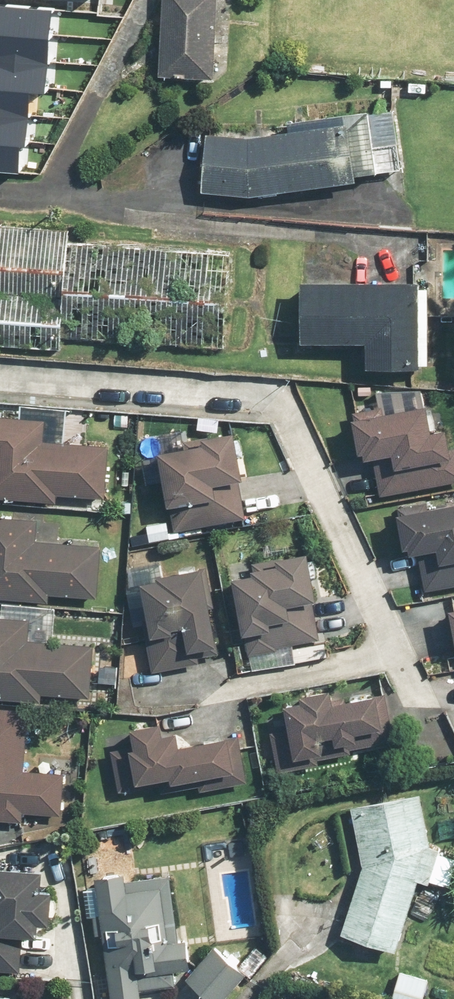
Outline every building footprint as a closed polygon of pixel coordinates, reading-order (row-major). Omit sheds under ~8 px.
[(216,0),(161,0),(158,80),(213,82),(216,0)] [(22,172),(29,93),(45,95),(53,11),(0,7),(0,170),(22,172)] [(205,134),(200,193),(353,183),(353,176),(401,173),(396,109),(286,117),(288,132),(249,135),(205,134)] [(0,220),(0,347),(56,351),(57,340),(223,352),(230,254),(71,243),(72,225),(0,220)] [(425,281),(297,279),(296,342),(364,343),(363,369),(424,370),(425,281)] [(377,496),(453,483),(453,457),(451,458),(446,430),(428,433),(420,388),(374,395),(377,413),(349,418),(356,461),(371,458),(377,496)] [(0,416),(0,499),(56,502),(56,495),(103,497),(106,443),(48,440),(49,419),(0,416)] [(243,437),(155,452),(169,533),(247,520),(240,480),(251,478),(243,437)] [(398,511),(405,555),(416,553),(421,591),(453,586),(453,503),(398,511)] [(0,516),(0,600),(48,603),(49,597),(96,600),(99,542),(35,539),(36,519),(0,516)] [(248,577),(231,580),(245,656),(319,642),(302,552),(245,563),(248,577)] [(198,569),(135,581),(136,589),(125,591),(131,627),(143,625),(152,672),(201,662),(198,649),(213,646),(198,569)] [(0,616),(0,702),(39,704),(40,693),(91,696),(94,644),(27,639),(29,618),(0,616)] [(267,733),(272,775),(313,771),(312,759),(355,754),(353,735),(384,732),(380,696),(328,701),(327,690),(298,693),(300,705),(283,707),(285,731),(267,733)] [(26,711),(0,709),(0,822),(22,823),(22,816),(61,817),(63,774),(23,772),(26,711)] [(107,752),(112,789),(233,773),(228,739),(174,746),(173,733),(161,735),(159,720),(128,725),(131,749),(107,752)] [(348,804),(360,866),(339,934),(396,952),(417,882),(446,891),(453,863),(453,861),(429,854),(419,794),(348,804)] [(22,969),(22,938),(34,938),(34,927),(49,927),(48,892),(40,892),(40,869),(0,869),(0,969),(22,969)] [(90,874),(109,998),(124,998),(139,997),(136,977),(190,969),(185,939),(170,941),(161,877),(123,882),(121,869),(90,874)] [(210,948),(185,977),(210,998),(223,998),(242,977),(210,948)] [(394,968),(385,998),(425,998),(431,979),(394,968)]
